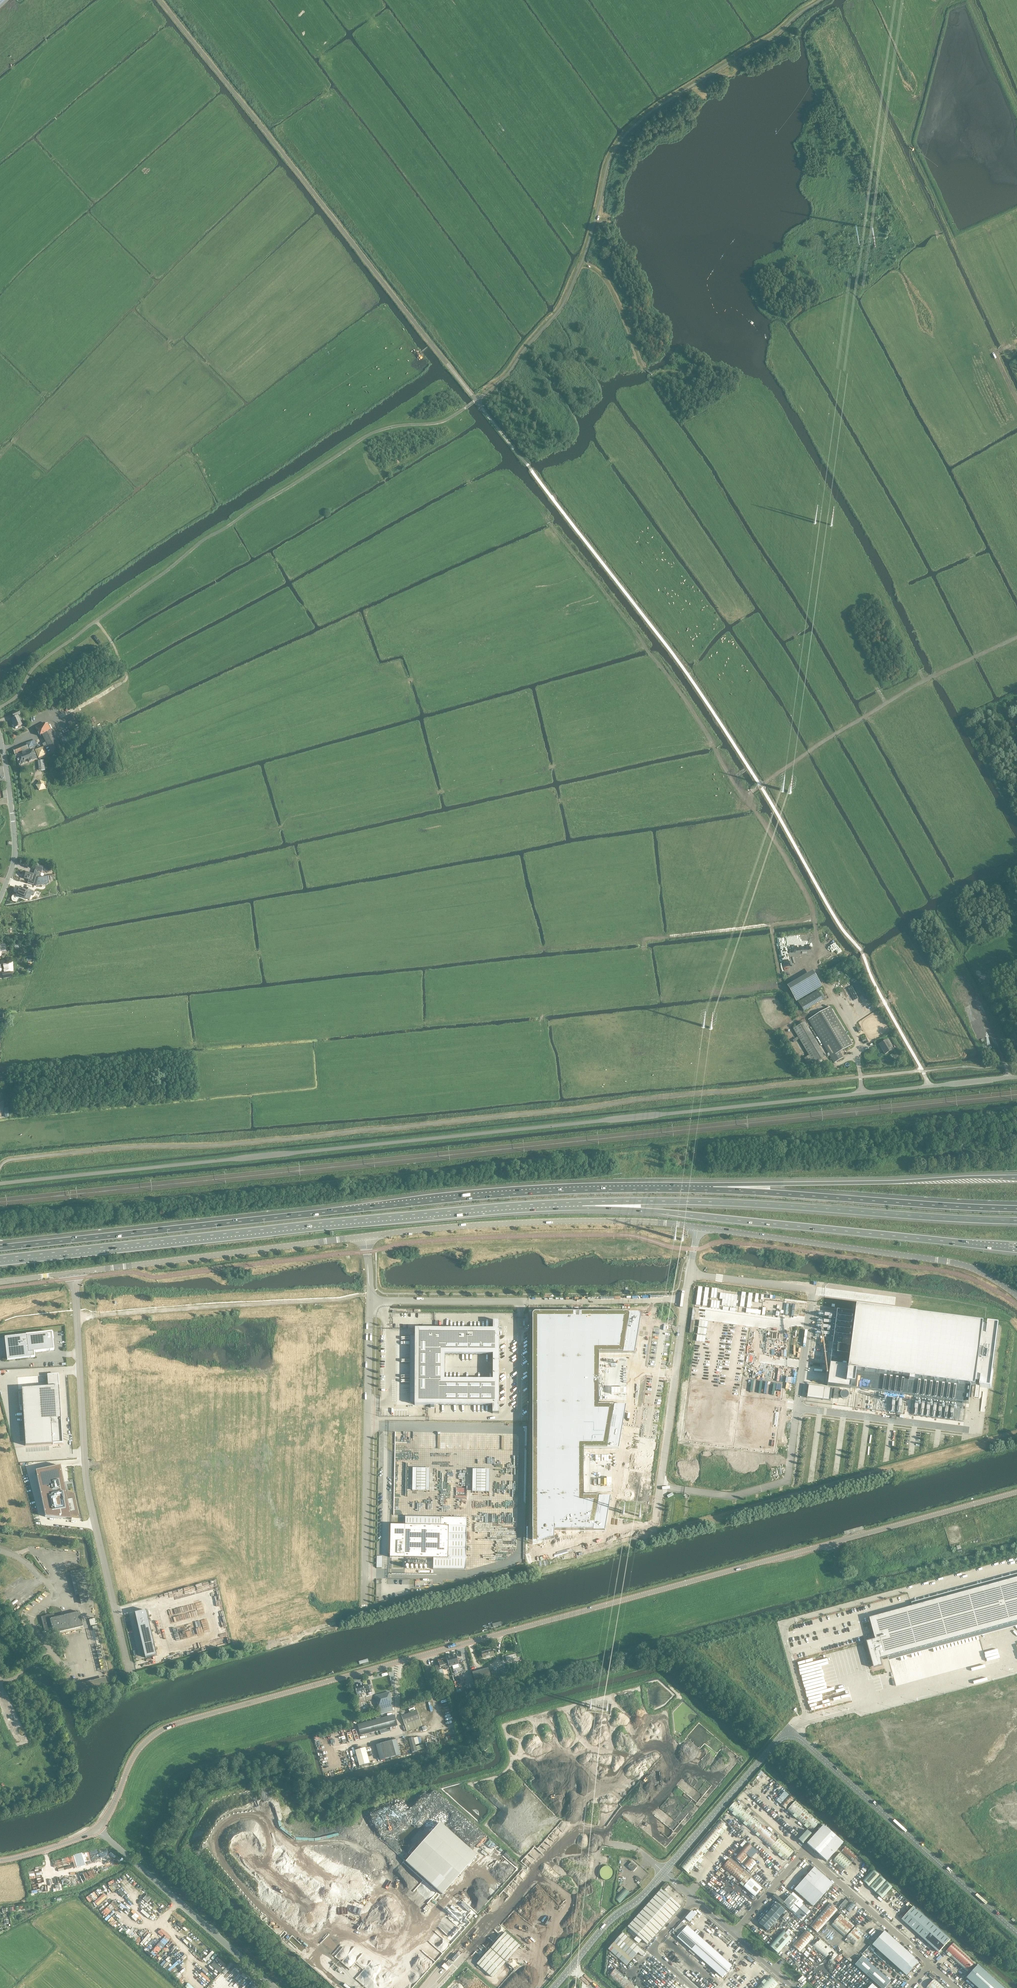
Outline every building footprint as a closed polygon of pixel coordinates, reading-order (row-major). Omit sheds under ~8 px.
[(15,728),(22,725),(18,716),(17,717),(17,716),(20,714),(19,711),(12,714),(13,717),(14,717),(14,718),(11,720),(15,728)] [(45,724),(44,723),(35,727),(40,736),(42,735),(51,730),(47,723),(45,724)] [(51,753),(60,749),(51,730),(42,735),(51,753)] [(26,744),(13,749),(15,755),(28,749),(26,744)] [(38,758),(46,755),(43,747),(35,750),(38,758)] [(16,756),(15,756),(16,757),(19,765),(19,766),(20,765),(25,763),(25,764),(25,763),(24,761),(25,761),(24,760),(28,759),(29,761),(29,762),(30,762),(30,761),(37,759),(33,749),(16,756)] [(45,789),(45,783),(39,781),(35,786),(39,791),(45,789)] [(26,872),(24,878),(29,879),(27,883),(28,883),(32,885),(33,885),(36,876),(39,876),(40,873),(37,872),(36,872),(36,870),(42,872),(43,867),(36,865),(34,874),(26,872)] [(38,878),(36,886),(42,885),(48,881),(48,877),(38,878)] [(19,889),(16,895),(24,899),(24,898),(29,900),(31,895),(33,896),(35,892),(23,887),(22,890),(19,889)] [(787,985),(797,1001),(822,986),(813,970),(787,985)] [(803,1012),(823,1000),(818,991),(798,1002),(803,1012)] [(840,1052),(852,1045),(829,1007),(808,1020),(834,1063),(843,1058),(840,1052)] [(823,1058),(825,1057),(804,1022),(802,1023),(793,1029),(809,1056),(804,1058),(807,1063),(812,1061),(814,1064),(823,1058)] [(885,1054),(893,1050),(887,1040),(880,1044),(883,1050),(883,1051),(885,1054)] [(830,1364),(827,1386),(850,1389),(850,1387),(851,1383),(854,1384),(855,1371),(965,1385),(963,1400),(969,1401),(971,1386),(976,1387),(977,1384),(981,1384),(980,1387),(991,1389),(999,1325),(988,1324),(988,1327),(984,1327),(984,1324),(855,1307),(847,1366),(830,1364)] [(493,1329),(415,1329),(415,1330),(415,1405),(431,1405),(431,1408),(434,1408),(434,1405),(493,1405),(493,1413),(499,1413),(499,1365),(499,1321),(493,1321),(493,1329)] [(653,1329),(542,1329),(542,1542),(599,1542),(653,1329)] [(52,1332),(4,1337),(7,1360),(34,1357),(33,1352),(54,1350),(52,1332)] [(851,1383),(850,1387),(963,1400),(965,1385),(855,1371),(854,1384),(851,1383)] [(48,1387),(21,1389),(25,1446),(62,1443),(57,1375),(47,1375),(48,1387)] [(808,1386),(807,1398),(830,1401),(832,1389),(808,1386)] [(14,1474),(20,1473),(18,1464),(12,1466),(14,1474)] [(60,1466),(35,1471),(36,1476),(45,1517),(66,1519),(71,1520),(70,1517),(79,1518),(74,1492),(65,1491),(60,1466)] [(429,1466),(412,1466),(412,1489),(429,1489),(429,1466)] [(489,1468),(473,1467),(472,1489),(489,1490),(489,1468)] [(441,1526),(391,1525),(390,1550),(389,1550),(389,1551),(390,1551),(390,1553),(389,1553),(390,1553),(390,1557),(448,1558),(449,1526),(466,1526),(467,1518),(441,1517),(441,1526)] [(868,1641),(874,1660),(875,1666),(883,1664),(881,1659),(1016,1622),(1016,1578),(870,1618),(875,1639),(876,1639),(875,1639),(875,1641),(869,1642),(869,1641),(868,1641)] [(157,1655),(147,1610),(136,1613),(146,1658),(157,1655)] [(44,1632),(52,1630),(53,1634),(82,1627),(79,1612),(59,1617),(58,1616),(55,1617),(54,1614),(41,1617),(44,1632)] [(482,1658),(494,1655),(492,1649),(481,1653),(482,1658)] [(446,1657),(449,1667),(453,1666),(452,1661),(458,1660),(457,1656),(455,1657),(454,1655),(446,1657)] [(445,1657),(439,1659),(439,1661),(438,1662),(439,1667),(442,1667),(442,1666),(447,1665),(445,1657)] [(451,1676),(466,1672),(464,1663),(449,1667),(451,1676)] [(488,1668),(474,1672),(472,1672),(475,1683),(491,1678),(488,1668)] [(442,1669),(439,1670),(437,1671),(436,1671),(439,1679),(445,1677),(442,1669)] [(355,1686),(357,1694),(358,1699),(362,1697),(361,1693),(367,1692),(368,1694),(372,1693),(370,1686),(366,1687),(367,1689),(364,1690),(362,1684),(355,1686)] [(390,1692),(376,1696),(379,1706),(380,1710),(381,1714),(393,1711),(392,1707),(391,1703),(392,1702),(390,1692)] [(402,1716),(404,1724),(407,1731),(422,1726),(417,1711),(402,1716)] [(394,1715),(387,1717),(390,1728),(397,1726),(394,1715)] [(379,1717),(373,1719),(374,1721),(372,1721),(375,1732),(382,1730),(379,1717)] [(387,1717),(381,1719),(381,1717),(379,1717),(382,1730),(390,1728),(387,1717)] [(372,1721),(358,1725),(360,1735),(375,1732),(372,1721)] [(413,1737),(408,1739),(412,1752),(416,1751),(413,1737)] [(400,1755),(396,1740),(376,1745),(380,1760),(400,1755)] [(365,1748),(355,1751),(359,1766),(369,1763),(365,1748)] [(811,1832),(820,1822),(796,1800),(789,1795),(781,1788),(771,1799),(779,1806),(781,1804),(811,1832)] [(727,1809),(785,1861),(794,1851),(779,1838),(778,1839),(734,1800),(727,1809)] [(719,1820),(680,1866),(688,1874),(698,1862),(700,1864),(703,1861),(701,1859),(727,1828),(719,1820)] [(443,1895),(474,1859),(477,1856),(440,1823),(406,1862),(443,1895)] [(821,1829),(807,1844),(815,1850),(814,1851),(814,1852),(816,1855),(818,1855),(818,1854),(826,1861),(842,1843),(822,1824),(819,1827),(821,1829)] [(811,1834),(807,1830),(798,1840),(803,1844),(811,1834)] [(750,1871),(757,1863),(749,1856),(755,1849),(746,1842),(734,1856),(750,1871)] [(857,1856),(846,1846),(833,1861),(845,1871),(852,1863),(851,1862),(857,1856)] [(75,1868),(86,1865),(83,1853),(65,1857),(66,1862),(73,1860),(75,1868)] [(510,1857),(508,1859),(517,1867),(519,1865),(510,1857)] [(722,1867),(755,1897),(762,1888),(729,1859),(722,1867)] [(638,1867),(632,1861),(628,1866),(633,1871),(638,1867)] [(611,1866),(602,1866),(603,1877),(612,1877),(611,1866)] [(813,1906),(831,1885),(833,1884),(814,1867),(805,1877),(803,1875),(801,1878),(803,1880),(794,1889),(803,1897),(813,1906)] [(872,1869),(861,1880),(882,1898),(892,1887),(872,1869)] [(614,1898),(620,1903),(630,1892),(624,1887),(614,1898)] [(661,1889),(628,1927),(647,1944),(681,1907),(661,1889)] [(148,1902),(152,1898),(148,1894),(143,1898),(148,1902)] [(791,1894),(784,1903),(795,1913),(803,1905),(791,1894)] [(114,1900),(102,1912),(106,1916),(118,1904),(114,1900)] [(846,1909),(850,1912),(856,1904),(852,1901),(846,1909)] [(776,1903),(759,1923),(767,1930),(785,1911),(776,1903)] [(838,1910),(829,1903),(809,1925),(818,1933),(838,1910)] [(914,1906),(902,1919),(939,1952),(950,1940),(914,1906)] [(692,1911),(685,1918),(689,1922),(696,1914),(692,1911)] [(864,1934),(841,1914),(831,1925),(854,1945),(864,1934)] [(687,1926),(677,1937),(722,1977),(732,1966),(687,1926)] [(814,1937),(805,1930),(792,1945),(800,1952),(814,1937)] [(783,1931),(770,1946),(778,1954),(791,1938),(783,1931)] [(872,1945),(906,1975),(918,1962),(884,1931),(872,1945)] [(520,1946),(505,1932),(491,1948),(506,1961),(520,1946)] [(622,1932),(608,1949),(626,1966),(638,1952),(642,1956),(645,1952),(622,1932)] [(838,1955),(819,1938),(812,1946),(831,1963),(838,1955)] [(155,1955),(167,1943),(162,1940),(151,1952),(155,1955)] [(976,1962),(954,1943),(945,1952),(967,1972),(976,1962)] [(660,1950),(666,1955),(671,1949),(665,1944),(660,1950)] [(505,1962),(490,1949),(477,1964),(492,1977),(505,1962)] [(183,1952),(175,1958),(177,1961),(181,1957),(183,1959),(186,1956),(183,1952)] [(877,1970),(862,1956),(855,1965),(881,1987),(885,1987),(891,1982),(877,1970)] [(219,1972),(222,1969),(214,1961),(211,1964),(219,1972)] [(976,1963),(965,1976),(967,1978),(971,1982),(978,1987),(1004,1987),(976,1963)] [(622,1987),(638,1987),(616,1968),(608,1976),(622,1987)] [(757,1987),(775,1987),(778,1984),(768,1975),(757,1987)] [(926,1987),(945,1987),(935,1979),(926,1987)]
